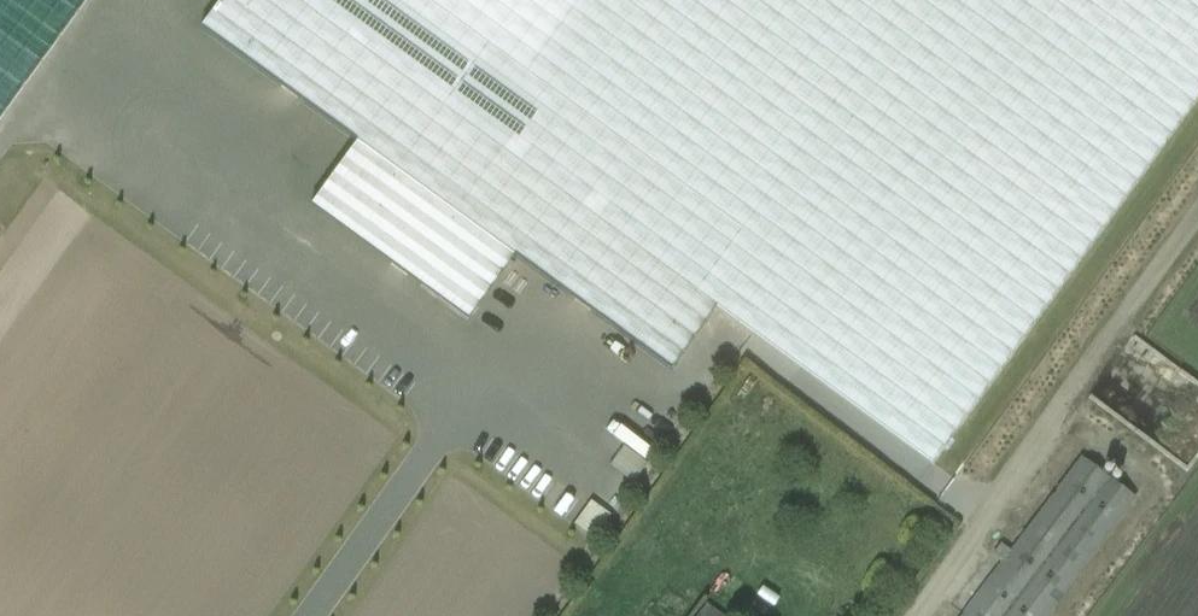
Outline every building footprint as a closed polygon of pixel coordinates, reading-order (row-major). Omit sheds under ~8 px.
[(85,0),(0,0),(0,117),(85,0)] [(201,29),(357,142),(310,206),(468,321),(515,257),(671,371),(716,308),(931,464),(1197,102),(1197,0),(222,0),(201,29)] [(1135,497),(1082,458),(1012,552),(1001,545),(993,555),(1004,563),(964,615),(1046,615),(1135,497)] [(701,604),(693,615),(719,615),(701,604)]
